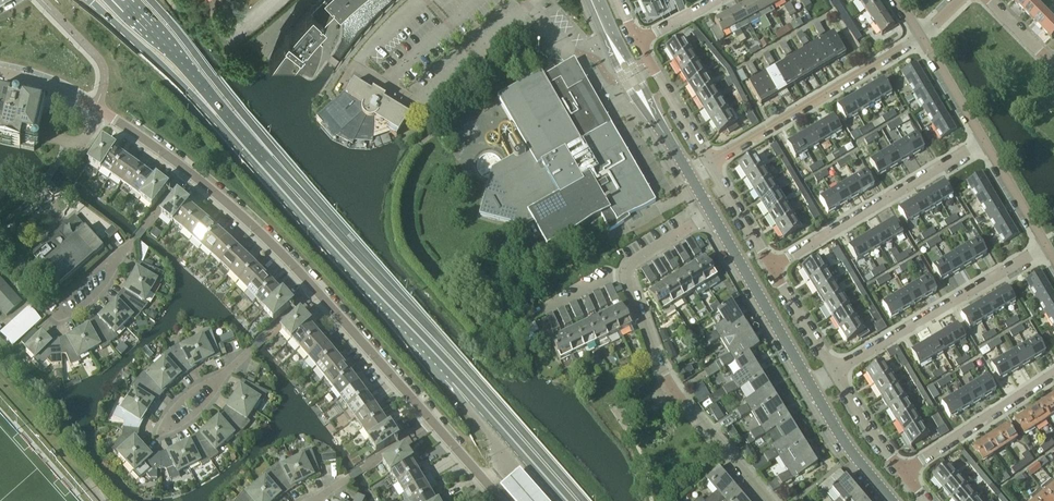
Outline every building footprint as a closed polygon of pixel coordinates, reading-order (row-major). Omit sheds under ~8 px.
[(244,9),(254,0),(236,0),(244,9)] [(335,6),(330,0),(314,0),(311,3),(325,17),(330,11),(335,6)] [(667,5),(665,0),(644,0),(648,9),(658,4),(660,8),(667,5)] [(771,7),(768,0),(754,0),(752,1),(762,19),(764,17),(774,12),(771,7)] [(811,6),(808,0),(801,3),(804,9),(811,6)] [(878,4),(875,0),(858,0),(865,12),(878,4)] [(1015,2),(1024,11),(1036,0),(1017,0),(1015,2)] [(1043,5),(1038,0),(1036,0),(1024,11),(1033,20),(1044,10),(1041,7),(1043,5)] [(759,20),(762,19),(752,1),(739,8),(747,21),(747,20),(749,25),(759,20)] [(789,10),(792,8),(789,4),(784,7),(787,13),(790,11),(789,10)] [(873,23),(886,15),(878,4),(865,12),(873,23)] [(278,46),(269,59),(283,68),(287,63),(299,71),(301,73),(300,74),(300,75),(301,75),(302,74),(303,73),(303,72),(304,71),(305,71),(306,70),(307,69),(307,68),(308,67),(309,66),(309,65),(310,64),(311,63),(312,62),(313,61),(313,60),(314,59),(314,58),(315,57),(316,56),(316,55),(317,54),(317,53),(317,51),(318,50),(318,49),(319,48),(319,47),(320,46),(320,45),(320,44),(320,43),(321,42),(321,41),(321,39),(322,38),(322,37),(322,36),(322,35),(322,34),(322,33),(322,31),(323,30),(323,29),(322,29),(317,25),(324,17),(312,5),(301,17),(291,29),(289,27),(285,31),(288,34),(278,46)] [(839,5),(834,8),(838,14),(840,12),(840,11),(842,9),(839,5)] [(734,27),(747,21),(739,8),(727,14),(734,27)] [(789,17),(795,14),(792,8),(789,10),(790,11),(787,13),(789,17)] [(840,12),(838,14),(840,18),(846,15),(842,9),(840,11),(840,12)] [(1047,13),(1044,10),(1033,20),(1043,30),(1053,18),(1053,16),(1049,11),(1047,13)] [(810,19),(806,12),(802,15),(805,22),(810,19)] [(722,34),(734,27),(727,14),(714,21),(717,27),(710,31),(717,43),(723,39),(724,37),(722,34)] [(881,36),(894,27),(886,15),(873,23),(881,36)] [(764,23),(767,22),(764,17),(762,19),(759,20),(762,26),(765,25),(764,23)] [(1043,30),(1052,39),(1053,37),(1053,18),(1043,30)] [(799,19),(790,24),(793,30),(803,25),(799,19)] [(764,31),(770,28),(767,22),(764,23),(765,25),(762,26),(764,31)] [(818,29),(821,28),(818,23),(812,26),(816,32),(819,31),(818,29)] [(783,28),(787,34),(793,30),(790,24),(783,28)] [(778,39),(786,34),(782,28),(775,33),(778,39)] [(819,37),(825,34),(821,28),(818,29),(819,31),(816,32),(819,37)] [(855,28),(849,32),(850,32),(853,37),(856,36),(855,35),(858,33),(855,28)] [(700,45),(702,44),(706,42),(697,31),(691,34),(700,45)] [(739,37),(742,35),(740,31),(734,34),(737,40),(740,38),(739,37)] [(801,39),(804,38),(801,33),(796,36),(799,42),(802,41),(801,39)] [(856,42),(861,38),(858,33),(855,35),(856,36),(853,37),(856,42)] [(836,60),(845,55),(833,34),(824,39),(836,60)] [(739,44),(745,41),(742,35),(739,37),(740,38),(737,40),(739,44)] [(802,47),(808,44),(804,38),(801,39),(802,41),(799,42),(802,47)] [(828,65),(836,60),(824,39),(816,44),(828,65)] [(673,62),(690,52),(682,40),(665,50),(673,62)] [(760,44),(763,48),(769,44),(767,40),(760,44)] [(712,55),(716,52),(706,42),(702,44),(712,55)] [(784,49),(787,48),(784,43),(779,46),(782,52),(785,51),(784,49)] [(820,70),(828,65),(816,44),(807,49),(820,70)] [(785,57),(791,54),(787,48),(784,49),(785,51),(782,52),(785,57)] [(811,75),(820,70),(807,49),(799,55),(811,75)] [(681,74),(697,64),(690,52),(673,62),(681,74)] [(721,66),(725,63),(716,52),(712,55),(721,66)] [(768,59),(770,58),(768,53),(762,56),(765,62),(768,61),(768,59)] [(803,80),(811,75),(799,55),(791,60),(803,80)] [(768,67),(774,64),(770,58),(768,59),(768,61),(765,62),(768,67)] [(588,84),(587,82),(574,60),(555,70),(550,74),(543,77),(541,73),(497,98),(517,132),(508,137),(517,153),(514,154),(514,155),(513,156),(513,157),(513,158),(514,158),(493,171),(480,215),(525,227),(533,241),(541,237),(546,247),(600,216),(609,231),(624,223),(622,221),(655,202),(606,116),(595,122),(581,97),(588,84)] [(794,85),(803,80),(791,60),(782,65),(794,85)] [(733,75),(730,69),(725,63),(721,66),(726,71),(729,78),(733,75)] [(751,70),(754,68),(751,63),(745,66),(749,72),(751,71),(751,70)] [(490,68),(486,64),(481,68),(485,73),(490,68)] [(688,86),(705,76),(697,64),(681,74),(688,86)] [(912,89),(926,81),(916,64),(902,73),(912,89)] [(786,90),(794,85),(782,65),(774,70),(786,90)] [(751,77),(757,74),(754,68),(751,70),(751,71),(749,72),(751,77)] [(742,83),(747,80),(742,70),(736,72),(742,83)] [(777,95),(786,90),(774,70),(765,75),(777,95)] [(735,90),(740,88),(733,75),(729,78),(735,90)] [(769,100),(777,95),(765,75),(757,80),(769,100)] [(696,98),(712,88),(705,76),(688,86),(696,98)] [(760,105),(769,100),(757,80),(748,85),(760,105)] [(880,101),(892,94),(883,80),(872,87),(880,101)] [(922,106),(936,97),(926,81),(912,89),(922,106)] [(373,90),(371,92),(353,82),(345,95),(317,120),(316,120),(322,126),(333,138),(332,139),(333,139),(336,136),(351,144),(352,144),(354,140),(371,141),(371,142),(372,137),(388,132),(396,137),(409,116),(384,100),(385,97),(373,90)] [(869,107),(880,101),(872,87),(860,94),(869,107)] [(703,110),(720,100),(712,88),(696,98),(703,110)] [(742,103),(746,100),(740,88),(735,90),(736,92),(733,94),(738,104),(741,102),(742,103)] [(45,104),(0,94),(0,144),(19,149),(20,148),(34,151),(45,104)] [(857,114),(869,107),(860,94),(849,100),(857,114)] [(907,104),(914,100),(911,95),(904,98),(907,104)] [(931,122),(946,114),(936,97),(922,106),(931,122)] [(710,122),(727,112),(720,100),(703,110),(710,122)] [(747,117),(753,113),(746,100),(742,103),(740,104),(747,117)] [(845,121),(857,114),(849,100),(837,107),(845,121)] [(897,116),(896,115),(893,110),(887,114),(891,119),(897,116)] [(737,128),(735,124),(727,112),(710,122),(718,134),(726,129),(728,134),(737,128)] [(885,123),(891,119),(887,114),(881,118),(885,123)] [(941,139),(955,130),(946,114),(931,122),(941,139)] [(829,137),(841,130),(832,116),(821,123),(829,137)] [(896,128),(902,125),(899,119),(892,123),(896,128)] [(818,144),(829,137),(821,123),(809,130),(818,144)] [(890,132),(896,128),(892,123),(886,126),(890,132)] [(874,129),(873,128),(871,124),(865,128),(868,133),(874,129)] [(862,136),(868,133),(865,128),(859,131),(862,136)] [(806,151),(818,144),(809,130),(798,137),(806,151)] [(873,142),(879,138),(876,133),(870,136),(873,142)] [(912,156),(924,149),(915,134),(903,141),(912,156)] [(867,145),(873,142),(870,136),(864,140),(867,145)] [(795,158),(806,151),(798,137),(786,144),(795,158)] [(901,163),(912,156),(903,141),(892,148),(901,163)] [(113,151),(114,150),(102,142),(88,163),(100,171),(101,170),(100,169),(113,151)] [(778,159),(779,158),(783,155),(776,143),(770,147),(778,159)] [(846,153),(845,152),(843,148),(837,151),(840,157),(846,153)] [(889,169),(901,163),(892,148),(880,155),(889,169)] [(124,158),(113,151),(100,169),(101,170),(111,177),(124,158)] [(834,160),(840,157),(837,151),(831,155),(834,160)] [(787,170),(791,168),(783,155),(779,158),(787,170)] [(878,176),(889,169),(880,155),(869,162),(878,176)] [(746,178),(762,168),(755,156),(739,166),(746,178)] [(845,165),(851,162),(848,157),(842,160),(845,165)] [(121,184),(134,166),(124,158),(111,177),(121,184)] [(839,169),(845,165),(842,160),(836,164),(839,169)] [(823,166),(823,165),(820,161),(814,165),(817,170),(823,166)] [(811,173),(817,170),(814,165),(808,168),(811,173)] [(131,192),(145,174),(134,166),(121,184),(131,192)] [(753,190),(770,180),(762,168),(746,178),(753,190)] [(794,182),(798,179),(791,168),(787,170),(794,182)] [(823,179),(829,175),(826,170),(820,174),(823,179)] [(862,192),(873,185),(865,171),(853,178),(862,192)] [(155,181),(145,174),(131,192),(141,199),(155,181)] [(817,182),(823,179),(820,174),(814,177),(817,182)] [(975,197),(990,189),(981,174),(966,182),(975,197)] [(850,199),(862,192),(853,178),(842,185),(850,199)] [(801,194),(805,192),(798,179),(794,182),(801,194)] [(151,209),(167,189),(156,180),(155,181),(141,199),(140,200),(151,209)] [(761,202),(777,192),(770,180),(753,190),(761,202)] [(941,203),(952,196),(944,182),(932,189),(941,203)] [(839,206),(850,199),(842,185),(830,192),(839,206)] [(52,196),(57,192),(53,187),(48,191),(52,196)] [(930,210),(941,203),(932,189),(921,196),(930,210)] [(985,213),(999,204),(990,189),(975,197),(985,213)] [(768,214),(784,204),(777,192),(761,202),(768,214)] [(808,206),(812,204),(805,192),(801,194),(808,206)] [(827,212),(839,206),(830,192),(819,198),(827,212)] [(187,206),(188,205),(177,196),(161,216),(172,225),(173,223),(172,223),(186,206),(187,206)] [(918,217),(930,210),(921,196),(910,203),(918,217)] [(907,223),(918,217),(910,203),(898,209),(907,223)] [(775,226),(792,216),(784,204),(768,214),(775,226)] [(814,220),(819,216),(812,204),(808,206),(806,207),(814,220)] [(994,228),(1008,219),(999,204),(985,213),(994,228)] [(196,214),(187,206),(186,206),(172,223),(173,223),(182,231),(196,214)] [(192,239),(206,222),(196,214),(182,231),(192,239)] [(958,219),(955,214),(949,218),(952,223),(958,219)] [(40,246),(31,255),(59,287),(95,256),(103,249),(85,229),(74,216),(48,239),(50,241),(42,248),(40,246)] [(783,238),(799,229),(792,216),(775,226),(783,238)] [(946,227),(952,223),(949,218),(943,222),(946,227)] [(1003,243),(1017,235),(1008,219),(994,228),(1003,243)] [(891,241),(902,234),(894,220),(882,226),(891,241)] [(201,248),(216,231),(206,222),(192,239),(201,248)] [(957,232),(964,229),(960,223),(954,227),(957,232)] [(879,248),(891,241),(882,226),(871,233),(879,248)] [(951,236),(957,232),(954,227),(948,230),(951,236)] [(936,233),(935,233),(932,228),(926,232),(930,237),(936,233)] [(155,229),(150,234),(157,239),(161,234),(155,229)] [(211,256),(226,240),(216,231),(201,248),(211,256)] [(924,240),(930,237),(926,232),(920,235),(924,240)] [(868,255),(879,248),(871,233),(859,240),(868,255)] [(935,246),(941,242),(938,237),(932,240),(935,246)] [(975,260),(986,253),(978,239),(966,246),(975,260)] [(220,265),(236,249),(226,240),(211,256),(220,265)] [(856,261),(868,255),(859,240),(847,247),(856,261)] [(929,249),(935,246),(932,240),(926,244),(929,249)] [(700,242),(695,245),(697,248),(699,251),(704,248),(700,242)] [(141,264),(148,249),(140,243),(138,246),(139,259),(138,263),(141,264)] [(963,267),(975,260),(966,246),(955,253),(963,267)] [(838,263),(840,262),(845,259),(838,247),(831,251),(838,263)] [(694,257),(700,253),(699,251),(697,248),(691,252),(694,257)] [(229,274),(245,258),(236,249),(220,265),(229,274)] [(910,255),(907,251),(899,255),(902,261),(908,257),(910,255)] [(952,274),(963,267),(955,253),(943,259),(952,274)] [(896,264),(902,261),(899,255),(893,259),(896,264)] [(683,264),(689,260),(686,256),(680,259),(683,264)] [(238,283),(254,267),(245,258),(229,274),(238,283)] [(809,281),(825,271),(818,258),(801,269),(809,281)] [(708,290),(719,282),(704,259),(693,266),(708,290)] [(848,274),(852,271),(845,259),(840,262),(848,274)] [(940,280),(952,274),(943,259),(932,266),(940,280)] [(908,270),(914,266),(910,260),(904,264),(908,270)] [(673,271),(679,267),(676,262),(670,266),(673,271)] [(160,284),(164,274),(138,263),(133,274),(134,275),(131,281),(150,292),(156,282),(160,284)] [(902,273),(908,270),(904,264),(899,268),(902,273)] [(693,266),(682,273),(694,292),(697,297),(706,291),(708,290),(693,266)] [(885,271),(885,270),(882,266),(876,269),(879,274),(885,271)] [(247,292),(264,277),(254,267),(238,283),(247,292)] [(873,278),(879,274),(876,269),(870,273),(873,278)] [(662,278),(667,274),(664,270),(659,273),(662,278)] [(816,293),(833,283),(825,271),(809,281),(816,293)] [(855,286),(859,283),(852,271),(848,274),(855,286)] [(1034,296),(1049,288),(1040,272),(1025,281),(1027,284),(1034,296)] [(697,297),(694,292),(682,273),(671,280),(683,299),(692,293),(695,298),(697,297)] [(885,283),(891,280),(887,274),(882,278),(885,283)] [(651,285),(657,281),(654,276),(648,280),(651,285)] [(256,301),(273,286),(264,277),(247,292),(256,301)] [(924,298),(936,291),(927,277),(916,283),(924,298)] [(879,287),(885,283),(882,278),(876,281),(879,287)] [(686,304),(683,299),(671,280),(660,287),(673,306),(681,300),(684,305),(686,304)] [(20,303),(0,281),(0,310),(5,316),(20,303)] [(144,302),(150,292),(131,281),(127,286),(126,286),(119,295),(141,313),(148,305),(144,302)] [(824,305),(840,295),(833,283),(816,293),(824,305)] [(862,299),(867,296),(859,283),(855,286),(862,299)] [(913,304),(924,298),(916,283),(905,290),(913,304)] [(281,296),(281,295),(273,286),(256,301),(264,310),(265,311),(281,296)] [(676,311),(673,306),(660,287),(649,294),(664,318),(676,311)] [(1003,309),(1014,302),(1006,288),(995,295),(1003,309)] [(1053,305),(1053,297),(1049,288),(1034,296),(1034,297),(1030,299),(1032,302),(1036,300),(1043,312),(1053,305)] [(902,311),(913,304),(905,290),(893,297),(902,311)] [(273,322),(292,305),(282,294),(281,295),(281,296),(265,311),(264,310),(263,311),(273,322)] [(135,321),(141,313),(119,295),(111,305),(112,306),(107,310),(123,326),(131,318),(135,321)] [(831,317),(848,307),(840,295),(824,305),(831,317)] [(991,315),(1003,309),(995,295),(983,302),(991,315)] [(870,311),(874,308),(867,296),(862,299),(870,311)] [(891,318),(902,311),(893,297),(882,303),(891,318)] [(1026,301),(1024,303),(1033,317),(1035,316),(1026,301)] [(716,332),(705,339),(709,346),(723,337),(742,325),(736,315),(738,314),(730,302),(717,310),(724,321),(713,328),(716,332)] [(980,322),(991,315),(983,302),(972,308),(980,322)] [(1053,326),(1053,305),(1043,312),(1039,314),(1041,317),(1045,315),(1052,327),(1053,326)] [(631,333),(633,332),(621,306),(609,312),(619,333),(629,328),(631,333)] [(839,330),(855,319),(848,307),(831,317),(839,330)] [(40,321),(34,314),(29,308),(0,334),(12,346),(40,321)] [(886,328),(882,320),(874,308),(870,311),(868,312),(875,324),(873,326),(878,333),(886,328)] [(969,329),(980,322),(972,308),(960,315),(969,329)] [(115,334),(123,326),(107,310),(103,315),(102,314),(92,321),(109,344),(118,338),(115,334)] [(591,319),(586,323),(598,349),(609,343),(607,338),(597,317),(595,311),(589,314),(591,319)] [(149,313),(147,317),(154,321),(158,315),(154,312),(149,313)] [(621,338),(619,333),(609,312),(597,317),(607,338),(617,333),(619,339),(621,338)] [(553,313),(547,316),(552,326),(557,323),(553,313)] [(308,326),(309,325),(300,314),(281,331),(290,342),(292,341),(291,340),(308,325),(308,326)] [(1012,324),(1018,321),(1016,316),(1010,320),(1012,324)] [(865,328),(862,330),(855,319),(839,330),(846,341),(855,336),(858,339),(868,333),(865,328)] [(1006,328),(1012,324),(1010,320),(1004,324),(1006,328)] [(101,350),(109,344),(92,321),(82,328),(83,330),(77,333),(88,352),(99,347),(101,350)] [(596,349),(598,348),(586,323),(574,328),(584,349),(593,344),(596,349)] [(729,355),(719,361),(723,368),(734,361),(748,353),(749,352),(754,349),(758,347),(757,345),(755,346),(749,337),(751,336),(744,324),(742,325),(723,337),(730,348),(727,350),(729,355)] [(316,335),(308,326),(308,325),(291,340),(292,341),(300,350),(316,335)] [(953,346),(965,339),(957,325),(945,332),(953,346)] [(1018,334),(1024,330),(1021,325),(1015,329),(1018,334)] [(584,349),(574,328),(562,334),(572,354),(582,350),(584,355),(586,354),(584,349)] [(665,329),(659,331),(662,342),(668,340),(665,329)] [(1012,337),(1018,334),(1015,329),(1009,332),(1012,337)] [(34,330),(21,343),(26,349),(25,350),(34,358),(32,360),(40,367),(47,361),(51,365),(62,364),(61,355),(60,339),(53,340),(48,339),(47,340),(41,334),(40,335),(34,330)] [(208,361),(220,357),(210,330),(200,333),(202,337),(191,343),(202,363),(208,360),(208,361)] [(996,335),(996,334),(993,330),(987,333),(990,339),(996,335)] [(942,352),(953,346),(945,332),(934,339),(942,352)] [(78,358),(88,352),(77,333),(72,336),(71,335),(60,339),(61,355),(66,355),(70,366),(80,362),(78,358)] [(987,333),(981,337),(984,342),(990,339),(987,333)] [(572,354),(562,334),(550,340),(560,360),(570,355),(572,360),(575,359),(572,354)] [(308,359),(325,345),(316,335),(300,350),(308,359)] [(1033,359),(1044,352),(1036,338),(1024,345),(1033,359)] [(930,359),(942,352),(934,339),(922,345),(930,359)] [(995,347),(1001,344),(998,339),(992,342),(995,347)] [(989,351),(995,347),(992,342),(986,346),(989,351)] [(196,366),(202,363),(191,343),(181,348),(179,344),(170,350),(186,374),(197,367),(196,366)] [(316,369),(333,355),(325,345),(308,359),(316,369)] [(908,364),(901,352),(897,345),(891,349),(895,356),(902,368),(904,367),(908,364)] [(919,366),(930,359),(922,345),(911,352),(919,366)] [(1022,366),(1033,359),(1024,345),(1013,352),(1022,366)] [(146,347),(142,351),(147,356),(151,353),(146,347)] [(176,381),(186,374),(170,350),(162,356),(164,360),(156,367),(171,384),(176,380),(176,381)] [(673,350),(666,353),(669,359),(675,357),(673,350)] [(1010,373),(1022,366),(1013,352),(1002,359),(1010,373)] [(733,383),(722,389),(727,397),(748,384),(762,375),(748,353),(734,361),(741,372),(730,379),(733,383)] [(969,360),(969,359),(966,354),(960,358),(963,363),(969,360)] [(324,379),(342,365),(333,355),(316,369),(324,379)] [(957,367),(963,363),(960,358),(954,361),(957,367)] [(999,380),(1010,373),(1002,359),(990,365),(999,380)] [(890,369),(888,370),(883,362),(866,372),(873,385),(890,375),(890,374),(893,373),(890,369)] [(689,365),(686,367),(684,363),(675,368),(678,372),(677,373),(680,379),(681,378),(684,383),(692,378),(690,373),(693,371),(689,365)] [(968,372),(974,368),(971,363),(965,366),(968,372)] [(911,379),(915,376),(908,364),(904,367),(911,379)] [(332,389),(350,375),(342,365),(324,379),(332,389)] [(962,375),(968,372),(965,366),(959,370),(962,375)] [(166,388),(171,384),(156,367),(147,375),(144,372),(137,380),(159,399),(167,389),(166,388)] [(946,373),(946,372),(943,368),(937,371),(940,376),(946,373)] [(934,380),(940,376),(937,371),(931,375),(934,380)] [(340,399),(358,386),(350,375),(332,389),(340,399)] [(747,405),(736,412),(741,419),(757,409),(762,406),(776,397),(762,375),(748,384),(755,395),(744,401),(747,405)] [(881,397),(898,387),(890,375),(873,385),(881,397)] [(918,391),(922,388),(915,376),(911,379),(918,391)] [(946,385),(952,382),(948,377),(942,380),(946,385)] [(984,397),(995,391),(987,377),(976,383),(984,397)] [(151,408),(159,399),(137,380),(130,388),(134,391),(127,400),(146,413),(150,407),(151,408)] [(263,402),(267,393),(241,380),(236,392),(237,393),(234,398),(253,410),(259,401),(263,402)] [(940,389),(946,385),(942,380),(936,384),(940,389)] [(972,404),(984,397),(976,383),(964,390),(972,404)] [(699,384),(690,390),(699,404),(708,398),(699,384)] [(348,409),(366,396),(358,386),(340,399),(348,409)] [(888,409),(905,399),(898,387),(881,397),(888,409)] [(934,400),(938,397),(933,387),(928,390),(934,400)] [(925,403),(929,401),(922,388),(918,391),(925,403)] [(961,411),(972,404),(964,390),(953,397),(961,411)] [(355,420),(373,407),(366,396),(348,409),(355,420)] [(761,427),(750,434),(754,440),(775,427),(789,419),(776,397),(762,406),(757,409),(763,420),(758,423),(761,427)] [(950,418),(961,411),(953,397),(941,403),(950,418)] [(246,420),(253,410),(234,398),(230,404),(229,403),(221,412),(243,431),(250,423),(246,420)] [(1053,414),(1053,408),(1048,398),(1037,406),(1046,420),(1053,414)] [(896,421),(913,411),(905,399),(888,409),(896,421)] [(143,418),(146,413),(127,400),(121,410),(117,408),(112,418),(123,423),(123,428),(139,430),(144,419),(143,418)] [(933,416),(937,413),(929,401),(925,403),(933,416)] [(715,405),(709,409),(717,422),(722,418),(715,405)] [(1034,427),(1046,420),(1037,406),(1025,413),(1034,427)] [(362,430),(381,418),(373,407),(355,420),(362,430)] [(903,434),(920,423),(913,411),(896,421),(903,434)] [(236,439),(243,431),(221,412),(213,421),(214,422),(209,427),(224,443),(233,436),(236,439)] [(938,429),(944,425),(937,413),(933,416),(931,417),(938,429)] [(1023,434),(1034,427),(1025,413),(1014,420),(1023,434)] [(388,428),(381,418),(362,430),(369,440),(369,441),(388,428)] [(774,449),(763,456),(768,463),(784,453),(789,450),(803,441),(789,419),(775,427),(782,439),(772,445),(774,449)] [(910,446),(927,435),(920,423),(903,434),(910,446)] [(1004,446),(1016,439),(1007,425),(995,433),(1004,446)] [(216,451),(224,443),(209,427),(204,431),(203,430),(193,437),(210,461),(218,455),(216,451)] [(397,439),(390,429),(389,427),(388,428),(369,441),(369,440),(368,441),(375,453),(397,439)] [(138,437),(139,430),(123,428),(121,437),(110,448),(117,456),(118,455),(126,463),(142,448),(137,442),(139,442),(138,437)] [(993,454),(1004,446),(995,433),(984,440),(993,454)] [(201,466),(210,461),(193,437),(183,444),(184,445),(178,448),(188,468),(199,463),(201,466)] [(1051,439),(1045,444),(1049,449),(1053,445),(1053,443),(1051,439)] [(982,461),(993,454),(984,440),(973,447),(982,461)] [(788,471),(768,484),(773,490),(781,485),(817,463),(803,441),(789,450),(784,453),(791,464),(786,467),(788,471)] [(1043,453),(1049,449),(1045,444),(1039,448),(1043,453)] [(750,445),(743,450),(749,460),(756,456),(750,445)] [(148,452),(148,454),(142,448),(126,463),(134,472),(132,473),(139,481),(146,475),(150,479),(157,478),(157,470),(161,470),(160,454),(153,454),(148,452)] [(178,473),(188,468),(178,448),(172,451),(172,450),(160,454),(161,470),(166,470),(170,481),(180,477),(178,473)] [(308,481),(320,476),(311,449),(301,453),(302,457),(292,462),(302,482),(308,479),(308,481)] [(410,462),(411,461),(403,449),(382,463),(390,475),(391,474),(410,462)] [(970,465),(974,462),(964,451),(959,455),(968,466),(970,465)] [(1020,469),(1033,460),(1027,451),(1021,456),(1024,459),(1016,465),(1020,469)] [(322,463),(336,461),(335,454),(321,455),(322,463)] [(1040,469),(1046,464),(1042,459),(1036,463),(1040,469)] [(296,485),(302,482),(292,462),(281,467),(279,464),(270,469),(286,493),(296,486),(296,485)] [(416,473),(410,462),(391,474),(397,484),(416,473)] [(979,476),(983,473),(974,462),(970,465),(979,476)] [(1030,476),(1040,469),(1036,463),(1026,471),(1030,476)] [(942,489),(957,476),(948,465),(933,477),(942,489)] [(1014,474),(1020,469),(1016,465),(1011,469),(1014,474)] [(737,489),(718,467),(706,478),(716,490),(704,500),(723,500),(737,489)] [(286,493),(270,469),(262,475),(264,479),(256,486),(269,500),(273,500),(275,499),(276,500),(286,493)] [(819,486),(821,488),(828,490),(830,489),(838,498),(835,500),(846,500),(857,492),(844,477),(840,472),(840,471),(839,471),(838,471),(837,471),(837,472),(819,486)] [(521,472),(518,475),(501,489),(512,500),(548,500),(521,472)] [(404,495),(423,484),(416,473),(397,484),(404,495)] [(988,487),(992,484),(983,473),(979,476),(988,487)] [(1009,478),(1009,477),(1005,473),(1000,477),(1003,483),(1009,478)] [(1025,480),(1027,478),(1024,473),(1021,475),(1015,479),(1017,482),(1019,484),(1025,480)] [(951,499),(966,487),(957,476),(942,489),(951,499)] [(1019,484),(1017,482),(1015,479),(1010,483),(1013,488),(1019,484)] [(1040,489),(1044,493),(1050,500),(1053,500),(1053,485),(1050,480),(1040,488),(1040,489)] [(430,495),(423,484),(404,495),(407,500),(420,500),(430,495)] [(997,498),(1001,495),(992,484),(988,487),(997,498)] [(256,486),(247,494),(244,491),(237,499),(239,500),(269,500),(256,486)] [(975,498),(966,487),(951,499),(953,500),(971,500),(975,498)] [(737,489),(723,500),(747,500),(737,489)] [(1029,497),(1033,500),(1050,500),(1044,493),(1040,489),(1029,497)] [(846,500),(865,500),(857,492),(846,500)]
